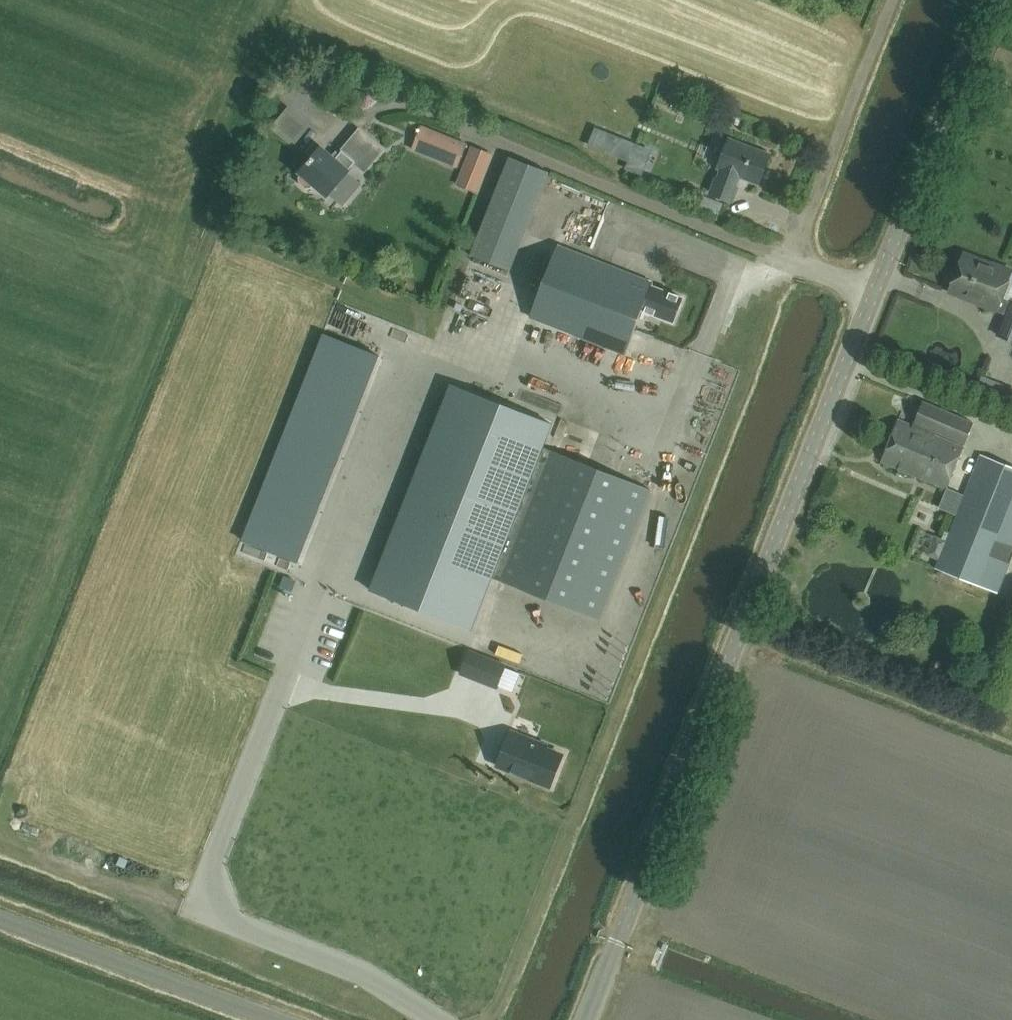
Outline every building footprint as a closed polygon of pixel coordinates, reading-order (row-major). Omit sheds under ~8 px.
[(421,126),(411,152),(457,169),(467,143),(421,126)] [(384,149),(358,128),(340,149),(340,150),(339,150),(337,154),(336,154),(337,154),(333,158),(319,147),(300,171),(301,173),(298,177),(298,183),(306,189),(311,188),(315,184),(327,195),(348,171),(348,170),(355,162),(354,161),(366,171),(384,149)] [(769,155),(729,139),(718,168),(722,169),(718,180),(716,180),(711,193),(731,201),(737,188),(734,186),(738,175),(758,183),(769,155)] [(492,156),(472,148),(457,185),(477,193),(492,156)] [(549,172),(510,157),(505,169),(492,201),(470,255),(509,270),(549,172)] [(652,283),(558,246),(530,317),(625,354),(642,310),(673,322),(683,298),(651,286),(652,283)] [(963,253),(955,273),(951,275),(948,283),(950,287),(948,292),(1006,314),(997,335),(1011,341),(1011,302),(1010,302),(1010,303),(1001,299),(1011,271),(963,253)] [(243,537),(299,558),(380,354),(325,332),(243,537)] [(1011,360),(1011,354),(999,347),(984,377),(1000,385),(1011,360)] [(408,497),(371,591),(472,631),(554,424),(467,390),(423,502),(408,497)] [(973,422),(923,401),(913,426),(898,419),(881,462),(946,489),(963,446),(935,434),(936,432),(964,443),(973,422)] [(650,489),(546,448),(495,578),(599,620),(650,489)] [(980,455),(935,568),(997,593),(1011,556),(1011,468),(980,455)] [(646,549),(661,559),(670,546),(655,535),(646,549)] [(468,645),(459,667),(496,682),(505,659),(468,645)] [(510,731),(497,764),(551,786),(563,755),(547,749),(548,746),(510,731)]
